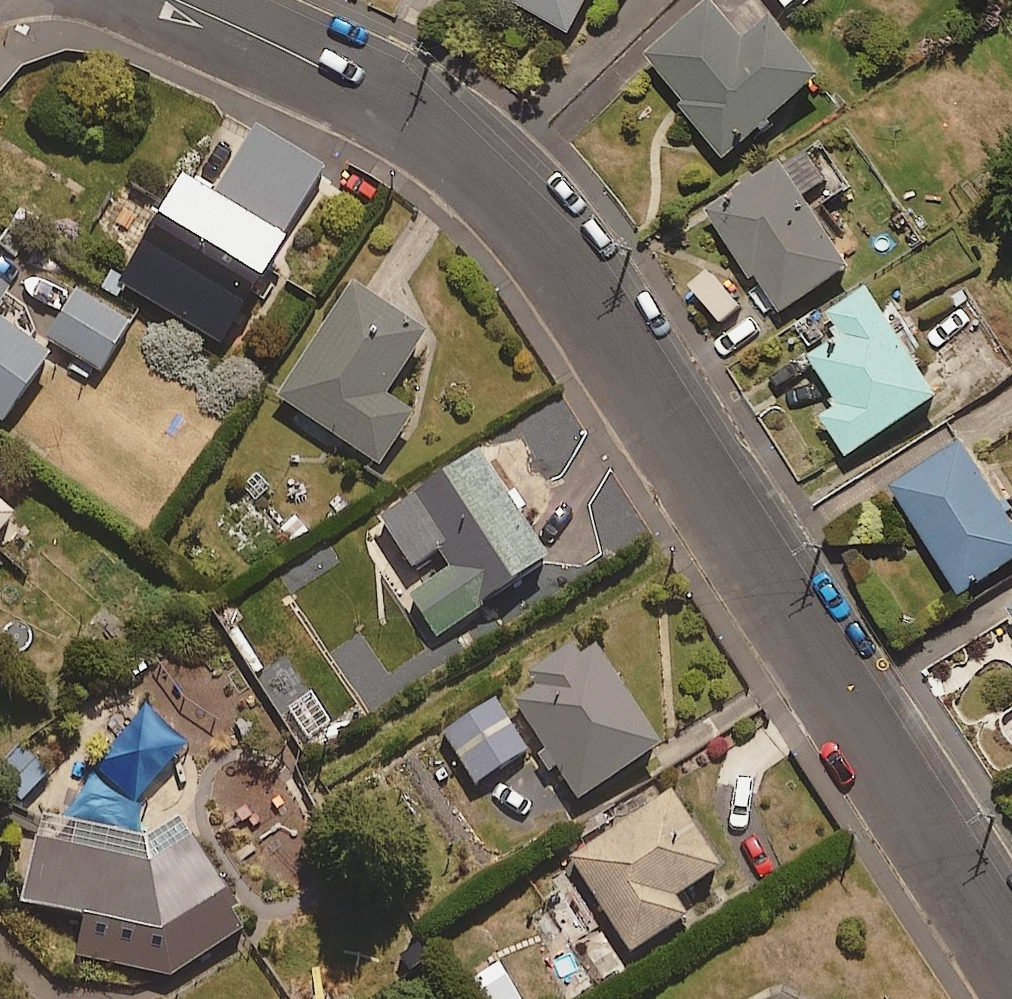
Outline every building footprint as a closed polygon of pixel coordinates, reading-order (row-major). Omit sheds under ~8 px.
[(567,31),(583,0),(507,0),(567,31)] [(704,2),(645,53),(685,99),(679,105),(722,155),(820,71),(772,16),(791,0),(703,0),(704,2)] [(325,170),(256,127),(215,192),(184,173),(117,280),(217,342),(325,170)] [(850,185),(811,133),(705,211),(779,312),(848,261),(812,213),(850,185)] [(0,278),(0,300),(10,285),(0,278)] [(132,320),(79,283),(44,334),(98,370),(132,320)] [(426,333),(354,283),(278,394),(379,464),(415,412),(386,392),(426,333)] [(935,393),(864,285),(818,314),(833,338),(806,355),(835,400),(818,411),(845,452),(935,393)] [(2,418),(49,353),(0,318),(0,417),(2,418)] [(964,439),(886,482),(950,596),(1011,561),(1011,525),(964,439)] [(551,553),(479,448),(380,516),(426,583),(411,594),(425,614),(453,595),(464,612),(551,553)] [(0,498),(0,530),(16,512),(0,498)] [(578,656),(571,645),(524,675),(532,687),(514,698),(578,796),(660,743),(596,645),(578,656)] [(528,748),(496,698),(444,731),(476,782),(528,748)] [(146,720),(113,754),(150,788),(183,754),(146,720)] [(10,743),(0,754),(0,785),(24,807),(49,779),(10,743)] [(720,865),(672,791),(570,857),(632,950),(687,914),(674,895),(720,865)] [(153,862),(35,837),(22,901),(84,919),(77,955),(169,974),(248,924),(192,836),(153,862)] [(501,963),(472,979),(483,998),(521,998),(501,963)]
